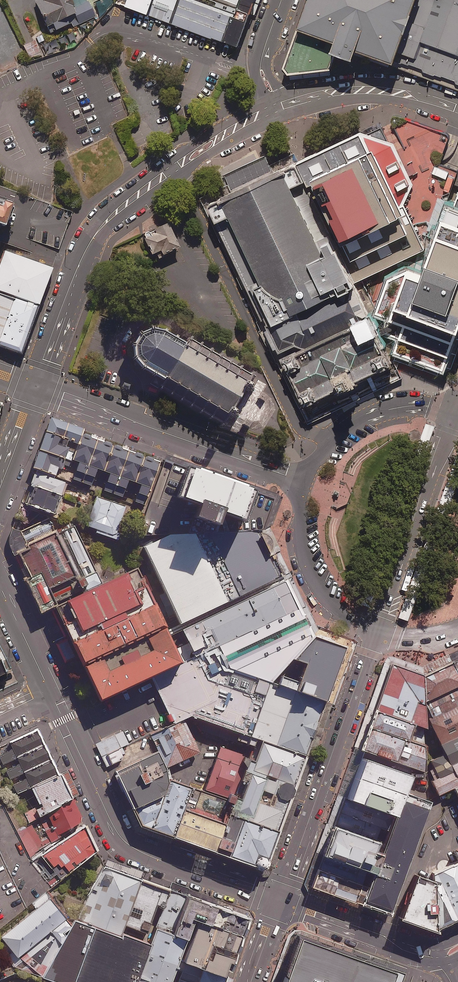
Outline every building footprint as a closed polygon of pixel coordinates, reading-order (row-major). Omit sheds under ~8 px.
[(87,0),(41,0),(36,2),(50,34),(72,24),(73,27),(95,18),(87,0)] [(111,0),(100,0),(93,3),(101,18),(114,5),(111,0)] [(204,0),(134,0),(132,4),(240,43),(249,16),(204,0)] [(302,27),(395,61),(396,58),(417,0),(311,0),(302,27)] [(396,58),(457,80),(457,0),(417,0),(396,58)] [(42,44),(47,55),(56,52),(54,48),(70,42),(66,33),(42,44)] [(36,41),(23,46),(29,60),(42,55),(36,41)] [(338,251),(342,260),(407,229),(384,183),(358,129),(295,158),(315,202),(334,242),(338,251)] [(294,391),(302,409),(304,408),(314,403),(317,402),(338,392),(340,391),(356,384),(376,374),(392,367),(383,348),(375,331),(368,316),(353,283),(342,260),(338,251),(334,242),(315,202),(295,158),(271,169),(264,154),(243,165),(225,174),(233,190),(207,202),(243,274),(261,312),(267,323),(263,325),(278,357),(285,372),(294,391)] [(453,205),(445,203),(431,235),(425,237),(457,250),(457,207),(453,205)] [(178,247),(167,221),(159,225),(160,227),(143,234),(151,253),(160,249),(162,253),(178,247)] [(446,371),(449,363),(454,350),(457,337),(457,250),(425,237),(416,260),(411,273),(399,269),(386,309),(382,324),(406,333),(402,347),(399,355),(446,371)] [(3,250),(0,258),(0,290),(41,303),(53,266),(3,250)] [(0,295),(0,342),(24,349),(37,308),(0,295)] [(219,415),(223,417),(226,413),(227,411),(244,381),(245,380),(247,376),(238,371),(235,370),(226,364),(181,339),(179,342),(173,339),(163,334),(155,330),(147,330),(137,335),(132,342),(132,352),(135,360),(143,368),(160,376),(156,381),(219,415)] [(166,458),(55,418),(35,470),(41,472),(29,504),(59,515),(74,473),(109,486),(95,522),(122,532),(135,496),(151,501),(166,458)] [(433,427),(425,424),(417,446),(426,449),(433,427)] [(258,489),(194,466),(183,494),(247,518),(267,525),(278,496),(258,489)] [(77,525),(21,551),(48,607),(104,581),(77,525)] [(192,526),(150,545),(185,620),(227,601),(192,526)] [(213,533),(239,594),(286,572),(265,527),(213,533)] [(53,608),(95,698),(175,661),(133,571),(53,608)] [(312,633),(305,617),(288,582),(187,630),(203,665),(225,655),(230,667),(269,681),(288,660),(308,639),(312,633)] [(413,603),(404,600),(398,618),(406,621),(413,603)] [(339,648),(308,639),(288,660),(300,663),(291,690),(321,700),(339,648)] [(0,651),(0,679),(11,674),(0,651)] [(195,714),(250,736),(264,696),(208,676),(196,653),(155,674),(179,721),(195,714)] [(457,686),(457,680),(451,665),(423,678),(422,703),(457,686)] [(392,667),(375,713),(412,726),(422,731),(424,731),(422,703),(423,678),(392,667)] [(291,690),(269,682),(250,736),(262,740),(303,755),(321,700),(291,690)] [(457,707),(457,686),(422,703),(430,719),(457,707)] [(457,738),(457,707),(430,719),(428,720),(440,746),(457,738)] [(412,726),(375,713),(361,753),(398,766),(412,726)] [(192,717),(162,731),(177,763),(207,749),(192,717)] [(0,746),(0,751),(20,794),(37,786),(65,773),(43,726),(0,746)] [(412,726),(398,766),(408,770),(415,772),(423,775),(422,731),(412,726)] [(132,727),(105,739),(112,753),(138,740),(132,727)] [(457,763),(457,738),(440,746),(444,754),(429,761),(435,773),(457,763)] [(293,784),(303,755),(262,740),(251,769),(293,784)] [(246,755),(225,747),(211,787),(232,795),(246,755)] [(171,769),(162,751),(117,772),(134,807),(157,796),(159,795),(151,778),(171,769)] [(398,766),(361,753),(341,805),(390,823),(401,791),(402,788),(408,770),(398,766)] [(435,773),(428,776),(437,797),(453,790),(457,788),(457,763),(435,773)] [(276,829),(293,784),(251,769),(245,767),(228,812),(242,817),(276,829)] [(77,799),(65,773),(37,786),(49,812),(59,807),(77,799)] [(155,832),(172,838),(182,812),(188,796),(170,789),(163,811),(155,832)] [(428,801),(401,791),(390,823),(367,889),(360,907),(388,917),(403,875),(428,801)] [(156,797),(135,807),(140,818),(153,831),(162,808),(156,797)] [(86,819),(77,799),(59,807),(69,827),(86,819)] [(390,823),(341,805),(317,871),(367,889),(390,823)] [(222,823),(184,810),(173,839),(211,853),(212,850),(218,834),(222,823)] [(262,868),(276,829),(242,817),(234,840),(228,856),(262,868)] [(97,850),(86,823),(45,855),(62,878),(97,850)] [(228,856),(234,840),(218,834),(212,850),(228,856)] [(89,894),(79,919),(124,936),(128,925),(145,878),(109,865),(89,894)] [(457,921),(457,866),(431,878),(431,886),(434,932),(457,921)] [(367,889),(317,871),(310,889),(356,906),(360,907),(367,889)] [(167,886),(145,878),(128,925),(150,933),(167,886)] [(431,886),(413,879),(396,924),(435,938),(434,932),(431,886)] [(160,930),(186,939),(202,894),(176,885),(160,930)] [(6,942),(0,947),(7,956),(13,951),(18,957),(66,918),(45,893),(33,904),(37,909),(2,937),(6,942)] [(244,909),(202,894),(186,939),(178,962),(220,977),(244,909)] [(74,920),(53,979),(60,981),(137,981),(150,947),(74,920)] [(28,954),(47,967),(70,926),(65,921),(28,954)] [(137,981),(171,981),(178,962),(186,939),(160,930),(156,929),(150,947),(137,981)] [(280,938),(264,981),(370,981),(373,973),(280,938)] [(224,979),(220,977),(178,962),(171,981),(223,981),(224,979)] [(382,962),(375,981),(409,981),(412,973),(382,962)]
